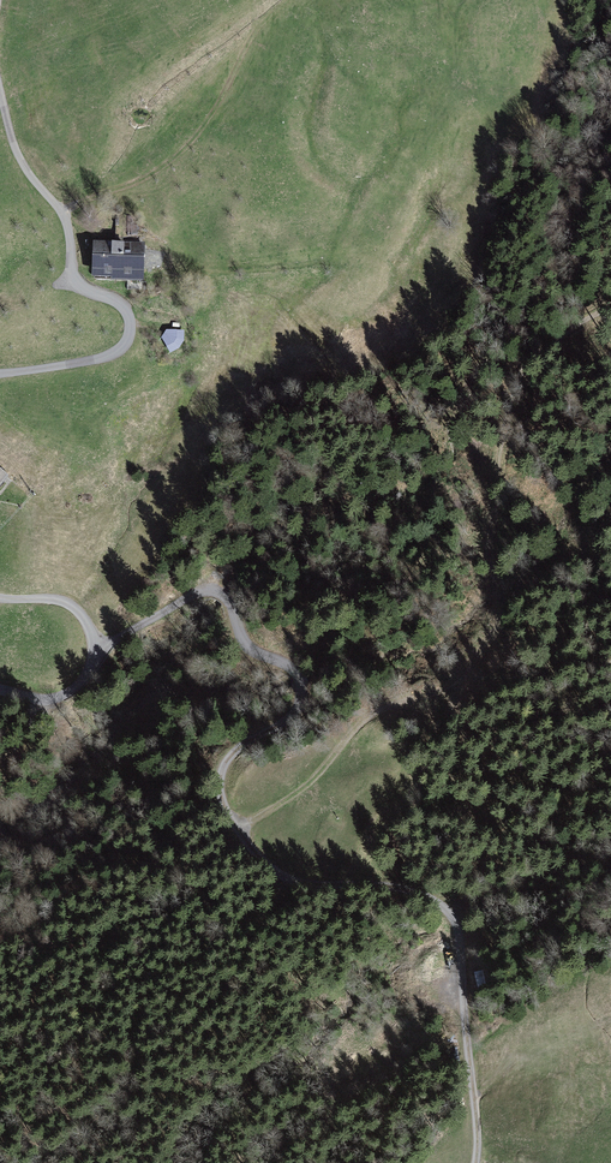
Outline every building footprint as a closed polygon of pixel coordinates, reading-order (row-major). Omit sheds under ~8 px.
[(142,214),(120,213),(119,231),(141,232),(142,214)] [(99,239),(98,266),(117,267),(117,275),(146,276),(147,240),(118,240),(99,239)] [(186,335),(186,326),(171,326),(166,333),(174,347),(182,343),(186,335)] [(9,471),(0,464),(0,483),(9,471)]
